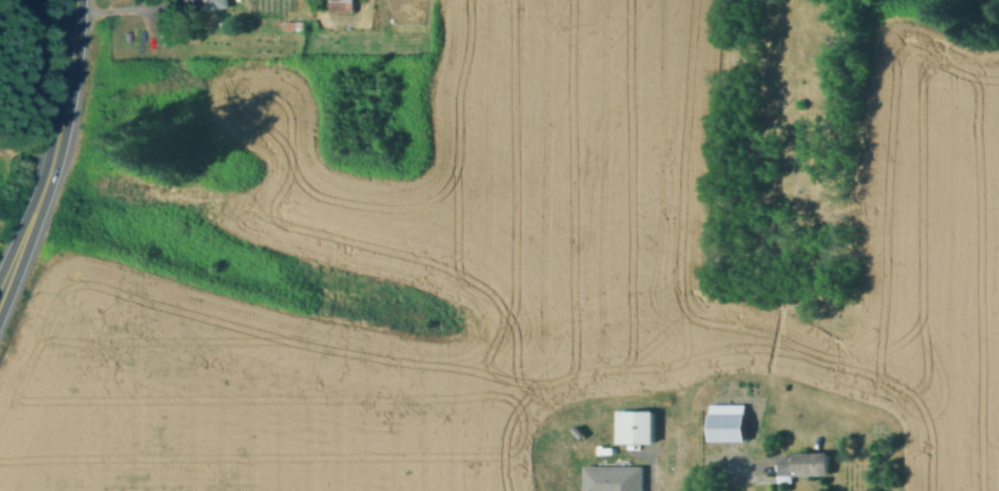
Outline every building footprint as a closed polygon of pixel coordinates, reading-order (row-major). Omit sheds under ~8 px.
[(205,10),(204,0),(231,0),(232,6),(205,10)] [(334,12),(333,0),(356,0),(357,12),(334,12)] [(307,30),(287,31),(286,22),(307,21),(307,30)] [(711,440),(710,404),(746,403),(746,439),(711,440)] [(617,409),(653,410),(653,442),(617,441),(617,409)] [(570,429),(576,425),(584,434),(579,438),(570,429)] [(795,479),(795,485),(781,485),(781,479),(780,479),(780,457),(832,456),(832,478),(795,479)] [(642,466),(642,490),(583,490),(583,464),(642,466)]
